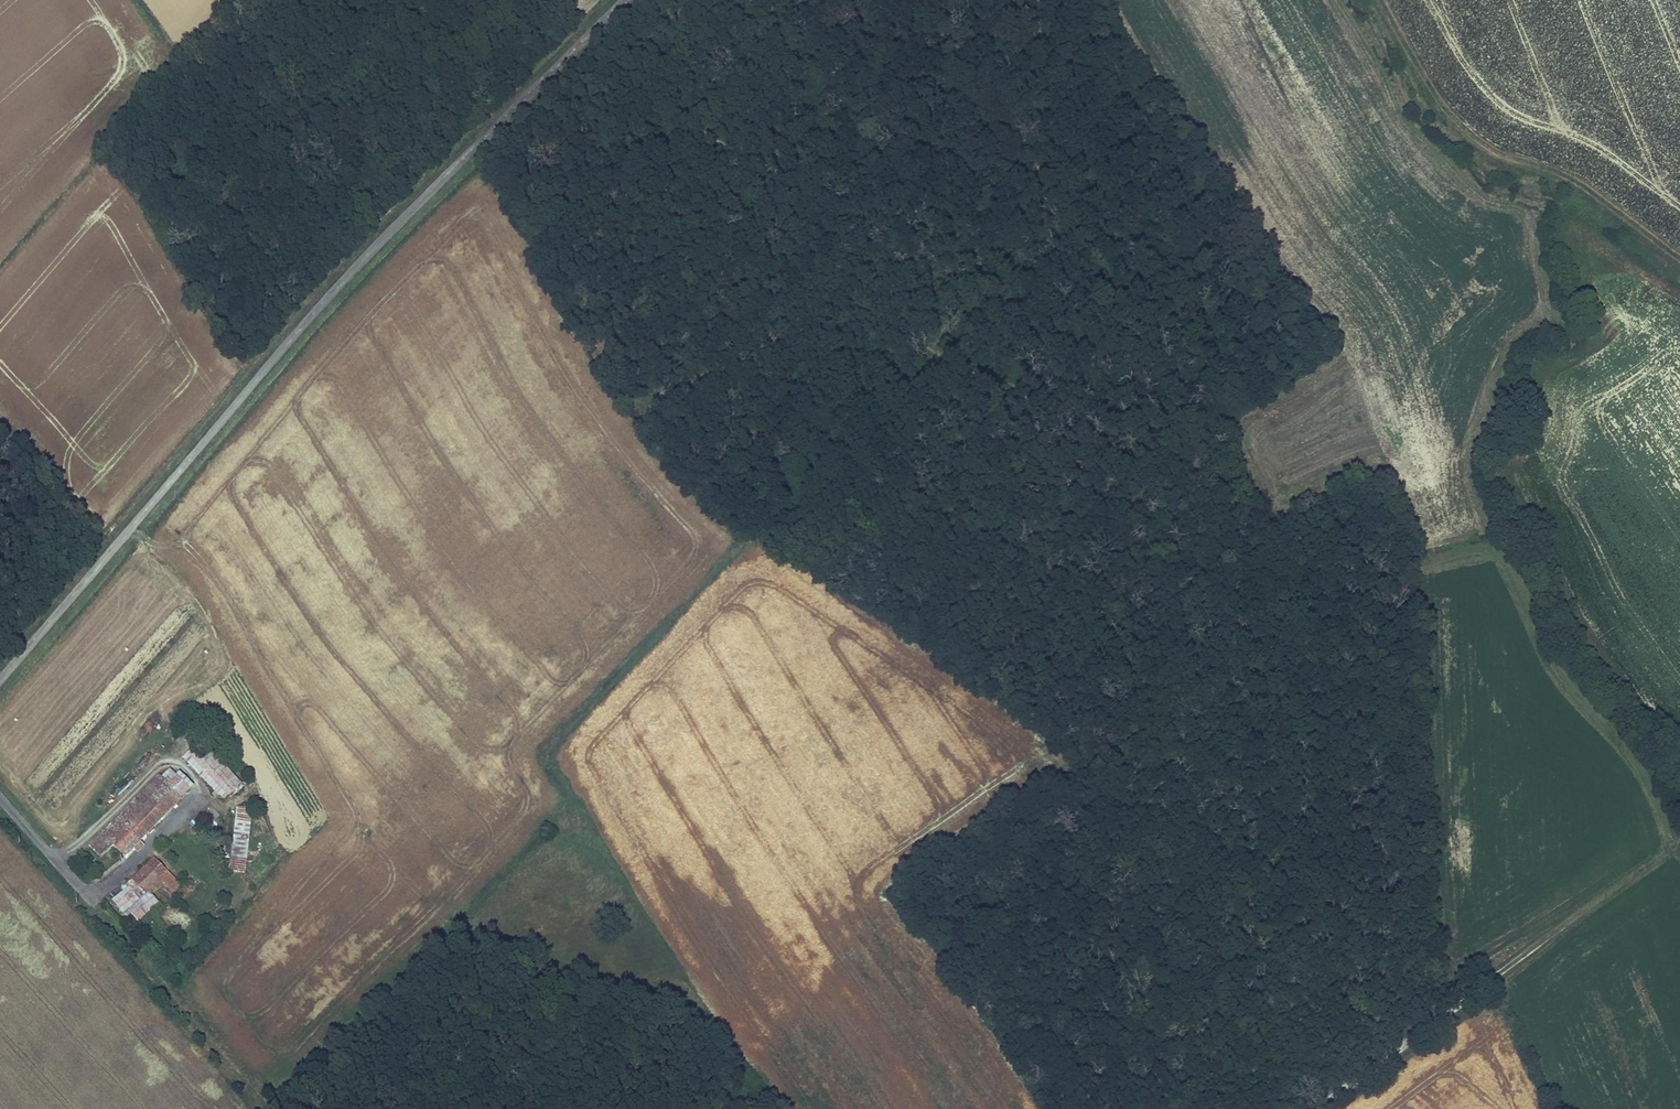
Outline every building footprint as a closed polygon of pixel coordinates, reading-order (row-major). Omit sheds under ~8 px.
[(231,771),(190,731),(182,739),(192,749),(184,757),(214,788),(231,771)] [(158,776),(165,782),(162,786),(176,800),(185,791),(164,770),(158,776)] [(162,786),(165,782),(158,776),(148,787),(145,787),(98,834),(109,845),(120,856),(161,814),(148,801),(162,786)] [(161,814),(176,800),(162,786),(148,801),(161,814)] [(235,807),(231,872),(247,873),(251,808),(235,807)] [(98,834),(86,847),(95,858),(109,845),(98,834)] [(121,885),(123,887),(111,899),(126,914),(165,877),(149,859),(121,885)]
